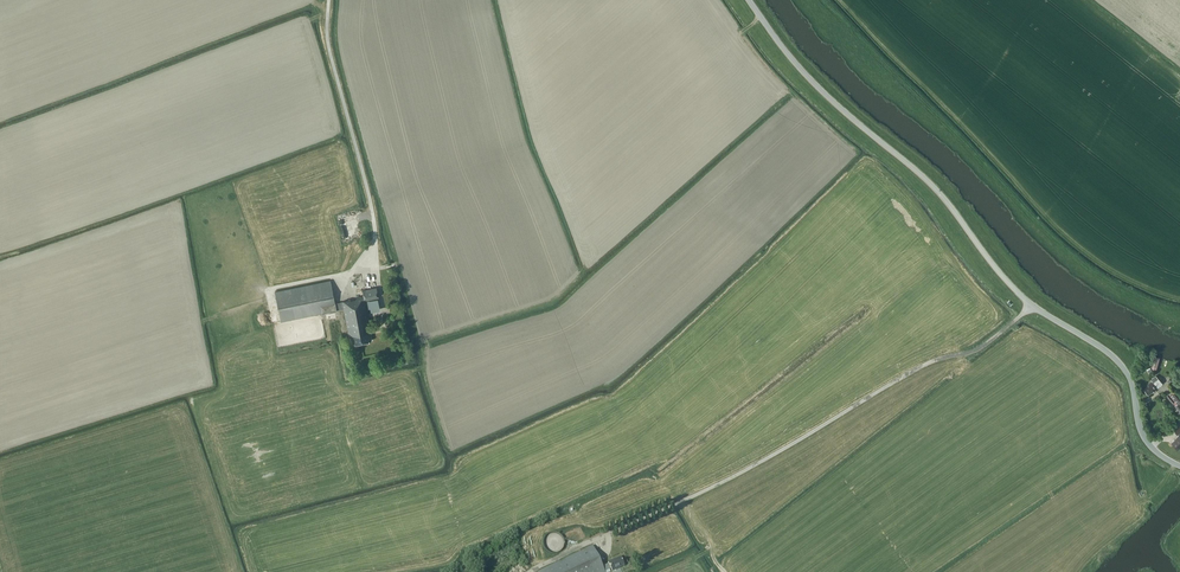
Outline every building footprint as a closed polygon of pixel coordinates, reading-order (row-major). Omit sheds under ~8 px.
[(281,321),(343,309),(348,336),(350,336),(351,344),(371,340),(369,332),(371,332),(365,300),(378,297),(376,287),(362,290),(363,296),(348,299),(348,300),(342,301),(342,302),(335,303),(330,281),(275,292),(281,321)] [(366,301),(367,308),(379,306),(378,298),(366,301)] [(1149,368),(1156,370),(1160,358),(1153,356),(1149,368)] [(1159,388),(1160,386),(1162,384),(1156,376),(1151,380),(1152,381),(1148,385),(1149,386),(1145,389),(1149,394),(1153,391),(1154,392),(1158,388),(1157,388),(1158,387),(1159,388)] [(1179,414),(1179,401),(1178,398),(1177,399),(1172,392),(1166,396),(1177,409),(1175,411),(1179,415),(1179,414)] [(1178,435),(1179,433),(1179,421),(1172,427),(1178,435)] [(1179,435),(1175,438),(1175,439),(1171,442),(1177,449),(1179,447),(1179,436),(1179,435)] [(544,540),(544,543),(544,546),(545,549),(547,551),(550,553),(553,554),(556,554),(558,553),(561,551),(563,549),(564,546),(564,543),(564,540),(563,538),(561,536),(558,534),(556,533),(553,533),(550,534),(547,536),(545,538),(544,540)] [(605,571),(611,569),(613,571),(624,565),(621,557),(613,561),(612,560),(608,562),(609,564),(603,567),(593,546),(539,571),(605,571)]
